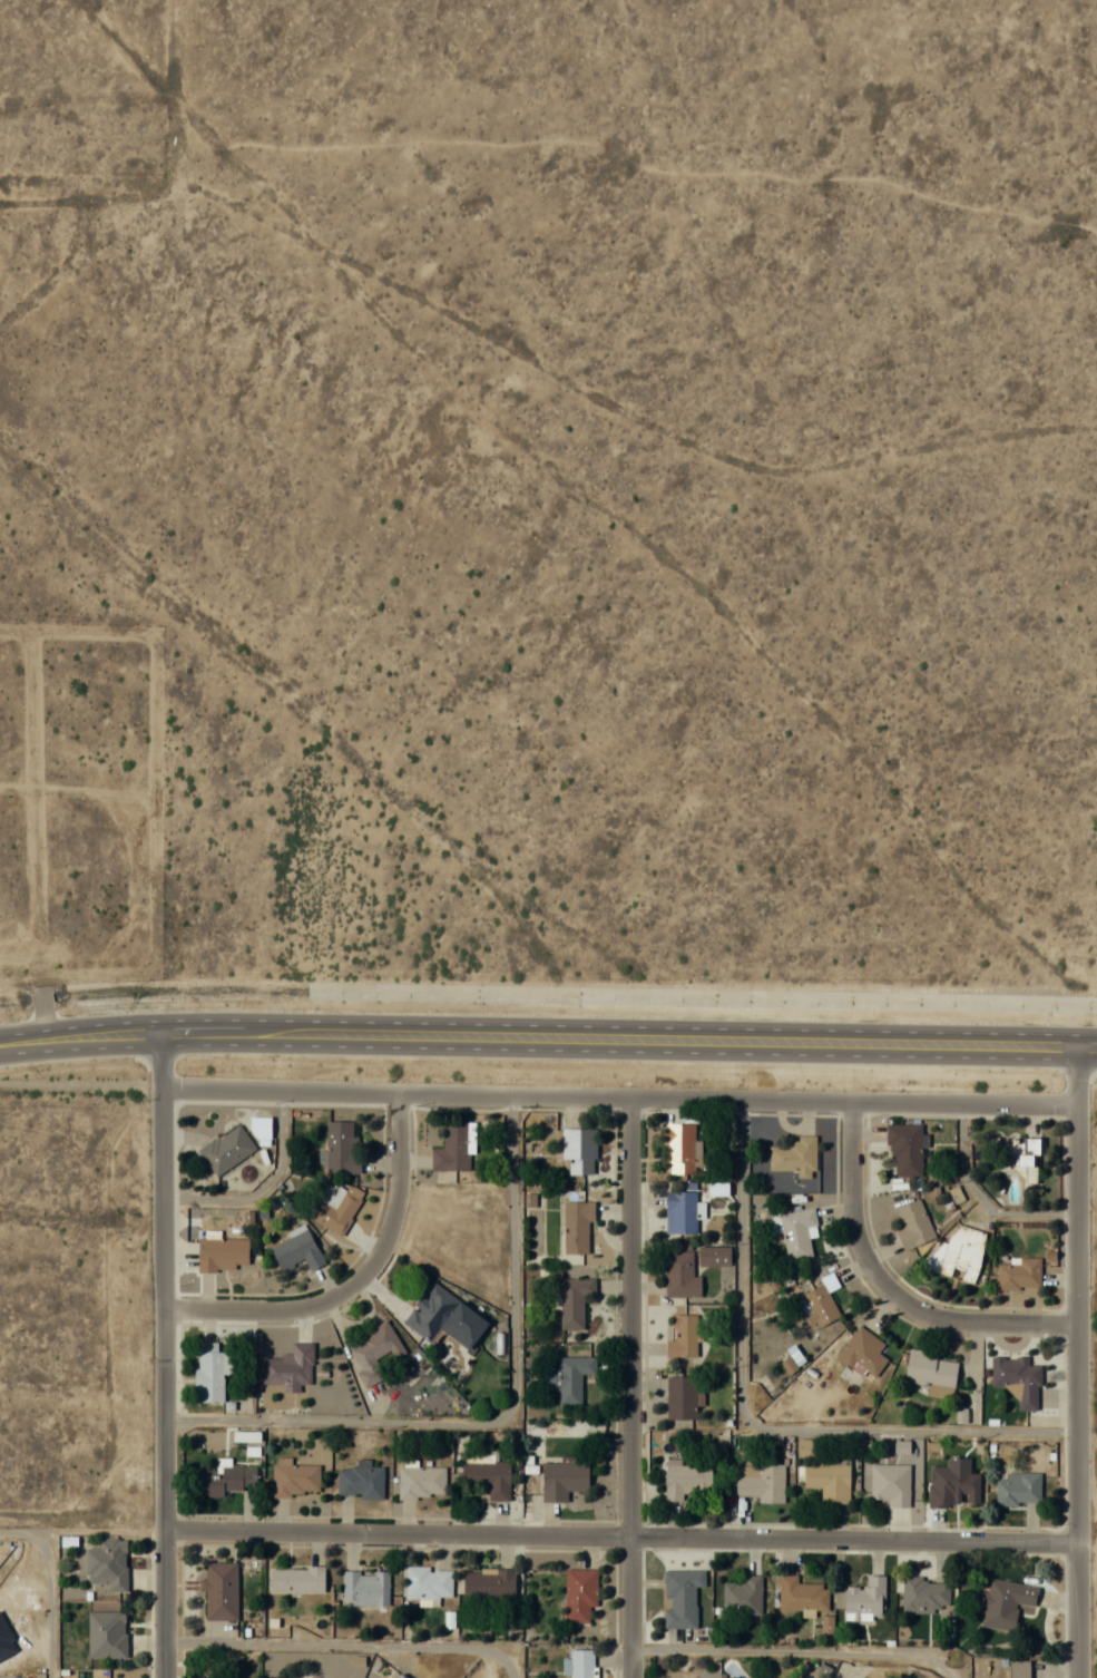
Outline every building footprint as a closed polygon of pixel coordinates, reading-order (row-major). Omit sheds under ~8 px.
[(253,1117),(253,1144),(270,1144),(270,1117),(253,1117)] [(326,1121),(326,1175),(358,1175),(359,1136),(352,1136),(352,1121),(326,1121)] [(472,1171),(472,1122),(444,1122),(444,1149),(431,1149),(431,1170),(472,1171)] [(216,1176),(256,1149),(238,1123),(198,1150),(216,1176)] [(700,1141),(695,1141),(695,1124),(666,1124),(666,1174),(700,1174),(700,1141)] [(921,1124),(889,1124),(889,1177),(921,1177),(921,1124)] [(563,1129),(563,1174),(594,1174),(594,1129),(563,1129)] [(797,1171),(797,1177),(814,1177),(815,1136),(797,1136),(797,1143),(769,1143),(769,1171),(797,1171)] [(1040,1139),(1002,1137),(1000,1179),(1038,1181),(1040,1139)] [(362,1196),(328,1178),(307,1217),(342,1235),(362,1196)] [(666,1192),(666,1234),(696,1234),(696,1192),(666,1192)] [(751,1215),(769,1215),(769,1194),(751,1194),(751,1215)] [(898,1232),(903,1250),(934,1240),(922,1199),(897,1207),(904,1230),(898,1232)] [(564,1202),(564,1253),(588,1253),(588,1221),(594,1221),(594,1202),(564,1202)] [(782,1233),(787,1262),(812,1258),(808,1237),(819,1235),(814,1208),(770,1216),(773,1235),(782,1233)] [(973,1285),(988,1234),(948,1222),(933,1273),(973,1285)] [(269,1247),(280,1270),(304,1258),(310,1270),(324,1263),(307,1228),(269,1247)] [(248,1238),(197,1238),(197,1271),(248,1271),(248,1238)] [(729,1246),(698,1247),(698,1265),(730,1265),(729,1246)] [(701,1297),(701,1277),(692,1277),(692,1251),(665,1251),(665,1297),(701,1297)] [(1040,1257),(1009,1257),(1009,1264),(997,1264),(997,1290),(1040,1290),(1040,1257)] [(812,1329),(839,1318),(829,1292),(839,1287),(833,1273),(822,1277),(825,1285),(798,1295),(812,1329)] [(595,1279),(559,1278),(559,1329),(583,1329),(583,1295),(595,1295),(595,1279)] [(487,1323),(433,1282),(402,1322),(429,1342),(440,1328),(468,1349),(487,1323)] [(667,1340),(667,1359),(697,1358),(697,1342),(700,1342),(699,1315),(674,1315),(675,1340),(667,1340)] [(405,1353),(387,1322),(348,1345),(362,1371),(357,1374),(365,1388),(385,1377),(376,1359),(390,1351),(394,1359),(405,1353)] [(875,1378),(887,1360),(878,1353),(884,1344),(858,1325),(834,1358),(862,1379),(867,1372),(875,1378)] [(196,1403),(223,1403),(223,1375),(230,1375),(230,1352),(217,1352),(217,1342),(196,1342),(196,1403)] [(263,1384),(283,1384),(283,1392),(299,1392),(299,1386),(312,1386),(312,1343),(292,1343),(292,1357),(263,1357),(263,1384)] [(951,1400),(958,1363),(936,1358),(937,1353),(910,1348),(903,1384),(927,1389),(925,1395),(951,1400)] [(581,1404),(581,1374),(596,1374),(596,1356),(558,1357),(558,1368),(543,1368),(543,1390),(558,1390),(558,1404),(581,1404)] [(1029,1357),(991,1357),(990,1386),(1009,1386),(1009,1397),(1018,1397),(1018,1410),(1039,1410),(1039,1365),(1028,1365),(1029,1357)] [(697,1377),(667,1377),(667,1419),(697,1419),(697,1377)] [(587,1491),(588,1462),(577,1462),(577,1457),(561,1456),(560,1463),(543,1462),(542,1502),(567,1502),(567,1490),(587,1491)] [(848,1503),(849,1457),(833,1457),(833,1464),(803,1463),(803,1488),(821,1488),(821,1503),(848,1503)] [(680,1465),(680,1459),(666,1459),(666,1500),(711,1500),(711,1465),(680,1465)] [(510,1461),(462,1461),(462,1485),(488,1485),(488,1500),(509,1500),(510,1461)] [(243,1495),(243,1487),(256,1487),(256,1465),(215,1464),(215,1470),(201,1470),(201,1494),(243,1495)] [(318,1495),(319,1465),(272,1464),(272,1495),(318,1495)] [(859,1522),(875,1521),(875,1508),(910,1508),(909,1464),(870,1464),(870,1492),(859,1493),(859,1522)] [(783,1465),(736,1465),(736,1500),(783,1500),(783,1465)] [(398,1466),(398,1497),(444,1497),(444,1466),(398,1466)] [(383,1497),(383,1467),(338,1467),(337,1497),(383,1497)] [(1040,1473),(996,1473),(996,1504),(1040,1504),(1040,1473)] [(86,1548),(86,1591),(126,1591),(126,1538),(99,1538),(99,1548),(86,1548)] [(237,1562),(205,1562),(205,1620),(237,1620),(237,1562)] [(452,1567),(406,1567),(406,1599),(452,1599),(452,1567)] [(324,1592),(324,1568),(269,1568),(269,1592),(324,1592)] [(463,1596),(515,1596),(515,1569),(463,1569),(463,1596)] [(597,1607),(596,1569),(565,1569),(565,1623),(589,1623),(589,1607),(597,1607)] [(663,1570),(663,1628),(696,1628),(695,1587),(705,1587),(705,1570),(663,1570)] [(343,1572),(343,1605),(388,1605),(388,1572),(343,1572)] [(761,1576),(744,1575),(744,1583),(723,1583),(722,1613),(761,1614),(761,1576)] [(827,1584),(797,1584),(797,1575),(779,1575),(779,1610),(827,1610),(827,1584)] [(885,1575),(866,1575),(866,1587),(845,1587),(845,1614),(885,1614),(885,1575)] [(981,1626),(1015,1631),(1019,1604),(1035,1606),(1038,1586),(988,1578),(981,1626)] [(903,1579),(903,1611),(949,1611),(949,1579),(903,1579)] [(88,1658),(126,1658),(126,1612),(88,1612),(88,1658)] [(570,1675),(570,1677),(594,1677),(594,1650),(570,1650),(570,1659),(563,1659),(563,1675),(570,1675)] [(1030,1661),(1008,1661),(1008,1677),(1030,1677),(1030,1661)]
